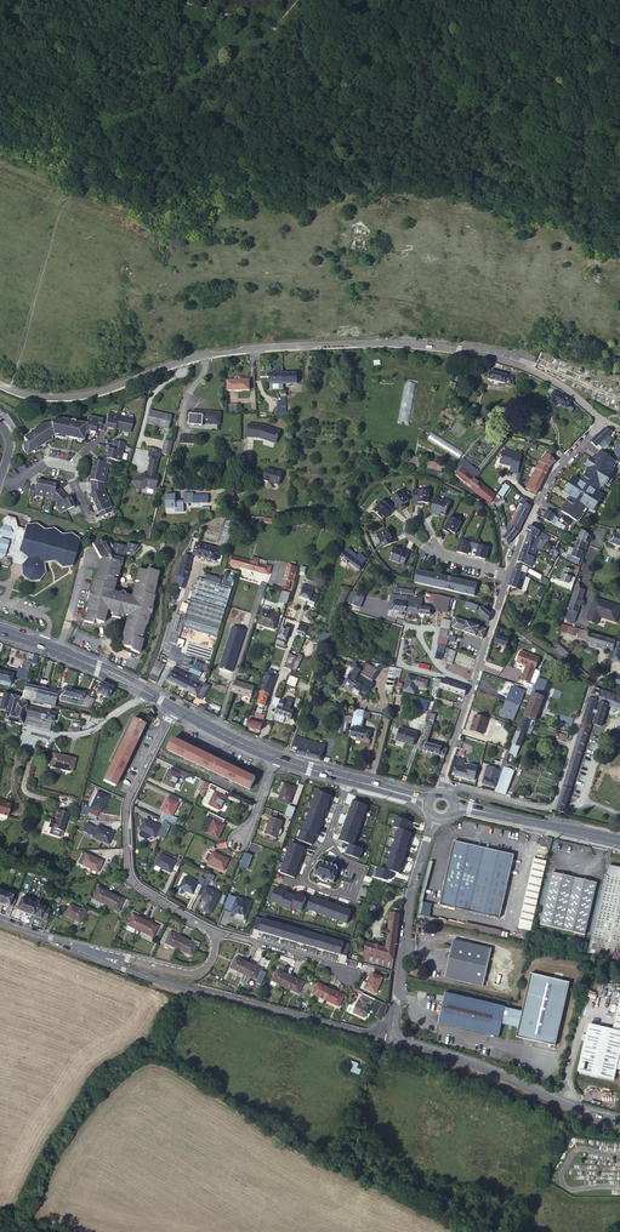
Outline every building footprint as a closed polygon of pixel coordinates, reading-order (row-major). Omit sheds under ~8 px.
[(389,361),(378,361),(378,373),(388,373),(389,361)] [(514,376),(510,375),(483,369),(482,375),(487,377),(488,373),(489,373),(488,379),(504,383),(504,382),(512,384),(513,380),(514,376)] [(511,371),(510,375),(514,376),(513,380),(516,381),(518,372),(511,371)] [(297,372),(284,373),(282,373),(282,378),(286,378),(286,384),(297,383),(297,372)] [(282,378),(282,373),(269,373),(269,384),(284,384),(286,384),(286,378),(282,378)] [(249,380),(227,381),(227,391),(249,390),(249,380)] [(415,384),(405,382),(398,421),(409,423),(415,384)] [(431,388),(418,385),(411,423),(424,425),(431,388)] [(554,391),(553,394),(549,400),(557,404),(558,403),(572,411),(575,406),(570,403),(571,401),(556,393),(554,391)] [(286,413),(285,402),(281,402),(277,402),(278,413),(286,413)] [(237,404),(229,404),(229,413),(238,412),(237,404)] [(10,410),(9,411),(3,414),(14,430),(21,426),(10,410)] [(172,416),(150,411),(147,424),(169,429),(172,416)] [(220,413),(193,411),(192,423),(219,425),(220,413)] [(109,414),(107,421),(106,427),(110,428),(109,429),(116,430),(116,429),(124,431),(124,432),(130,434),(134,420),(133,419),(120,416),(109,414)] [(106,427),(107,421),(89,416),(87,424),(85,431),(91,432),(91,431),(95,432),(96,429),(104,431),(106,428),(106,427)] [(85,431),(87,424),(77,422),(77,423),(75,423),(70,421),(68,421),(69,420),(62,418),(51,420),(51,421),(53,433),(54,434),(58,435),(57,436),(57,437),(63,438),(63,436),(67,437),(78,440),(81,441),(82,441),(84,433),(85,431)] [(53,433),(51,421),(39,423),(34,426),(35,428),(34,429),(30,432),(23,436),(26,440),(22,443),(22,448),(25,448),(28,452),(32,450),(33,451),(38,448),(37,447),(45,442),(49,440),(49,439),(48,438),(51,435),(53,434),(53,433)] [(254,439),(259,439),(259,437),(262,427),(248,425),(247,438),(254,439)] [(276,443),(280,433),(262,427),(259,437),(263,439),(264,441),(274,444),(276,443)] [(606,427),(599,434),(609,445),(612,438),(608,434),(612,430),(606,427)] [(331,441),(332,436),(321,431),(316,444),(328,448),(331,441)] [(435,434),(432,443),(458,460),(463,452),(435,434)] [(609,445),(599,434),(591,441),(597,446),(598,444),(601,448),(604,445),(607,448),(609,445)] [(181,444),(193,445),(194,436),(182,435),(181,444)] [(172,442),(165,440),(163,449),(170,451),(172,442)] [(107,459),(115,461),(122,463),(127,444),(116,442),(114,451),(111,450),(110,454),(109,453),(107,459)] [(615,451),(613,449),(608,455),(616,461),(619,463),(619,456),(616,454),(615,451)] [(515,453),(503,450),(500,463),(511,466),(510,471),(518,473),(522,453),(515,452),(515,453)] [(614,464),(616,461),(608,455),(601,450),(599,453),(595,459),(591,457),(586,465),(590,467),(581,481),(574,477),(571,481),(573,482),(568,489),(567,488),(564,492),(571,497),(561,511),(577,521),(586,507),(593,511),(596,507),(594,505),(598,499),(600,500),(603,496),(596,491),(600,485),(604,487),(605,484),(606,485),(613,475),(612,474),(614,472),(610,470),(614,464)] [(550,467),(555,461),(547,452),(539,462),(526,488),(537,493),(550,467)] [(410,466),(420,467),(421,457),(411,456),(410,466)] [(452,472),(466,484),(476,479),(480,473),(463,459),(452,472)] [(157,463),(149,461),(147,470),(155,471),(157,463)] [(95,464),(94,465),(100,466),(96,482),(103,484),(105,484),(110,465),(102,463),(97,462),(96,465),(95,464)] [(429,462),(428,468),(442,471),(443,464),(429,462)] [(93,477),(91,481),(96,482),(100,466),(94,465),(91,477),(93,477)] [(266,469),(263,481),(279,485),(281,473),(266,469)] [(155,471),(147,470),(146,473),(146,475),(141,473),(131,480),(138,490),(146,485),(155,487),(158,475),(154,474),(155,471)] [(466,484),(488,501),(490,503),(495,496),(496,495),(476,479),(466,484)] [(33,493),(44,496),(49,482),(41,480),(40,482),(37,481),(35,486),(33,493)] [(49,482),(44,496),(53,498),(56,489),(56,486),(53,485),(53,483),(49,482)] [(96,482),(92,494),(103,489),(103,484),(96,482)] [(510,486),(506,483),(499,493),(503,496),(510,486)] [(56,489),(53,498),(57,503),(68,498),(60,488),(58,490),(56,489)] [(93,498),(92,498),(96,510),(97,510),(99,513),(100,517),(110,513),(108,509),(111,508),(104,489),(103,489),(92,494),(92,495),(93,498)] [(401,489),(392,496),(402,510),(405,507),(403,504),(405,503),(409,500),(401,489)] [(429,502),(430,490),(414,489),(413,504),(420,504),(420,502),(423,502),(429,502)] [(209,493),(184,493),(184,501),(184,503),(209,503),(209,493)] [(176,494),(166,494),(166,507),(175,507),(175,511),(184,511),(184,503),(184,501),(176,501),(176,494)] [(495,496),(490,503),(493,505),(496,502),(495,501),(499,499),(495,496)] [(445,515),(450,503),(436,497),(430,511),(436,514),(437,512),(440,513),(445,515)] [(505,497),(499,499),(501,505),(503,504),(505,511),(508,510),(507,504),(505,497)] [(68,498),(57,503),(56,503),(60,512),(74,507),(72,501),(70,501),(69,498),(68,498)] [(391,514),(395,509),(384,499),(373,510),(383,519),(387,514),(389,512),(391,514)] [(525,517),(531,506),(524,502),(523,505),(518,514),(525,517)] [(543,508),(539,515),(543,517),(547,510),(543,508)] [(547,510),(543,517),(550,521),(555,525),(555,524),(560,527),(562,524),(560,523),(561,520),(556,517),(557,516),(547,510)] [(512,527),(518,532),(525,517),(518,514),(512,527)] [(72,567),(80,539),(72,533),(62,534),(54,528),(45,529),(36,523),(26,524),(25,529),(18,527),(15,518),(7,516),(2,520),(4,525),(0,529),(0,532),(1,535),(0,539),(0,561),(2,566),(8,568),(12,564),(21,567),(22,576),(30,582),(40,581),(46,573),(44,563),(54,562),(62,568),(72,567)] [(462,521),(451,516),(443,531),(448,533),(449,530),(451,531),(455,533),(462,521)] [(223,534),(228,535),(229,531),(231,531),(232,523),(226,522),(223,534)] [(550,537),(530,525),(526,532),(528,533),(540,540),(542,542),(544,539),(548,541),(550,537)] [(513,538),(518,532),(512,527),(507,533),(513,538)] [(388,528),(376,533),(383,547),(396,541),(394,535),(391,535),(390,533),(388,528)] [(613,528),(609,543),(619,547),(619,530),(613,528)] [(507,544),(513,538),(507,533),(506,529),(501,529),(502,540),(507,544)] [(590,535),(582,530),(575,549),(584,553),(590,535)] [(540,540),(528,533),(524,543),(530,546),(531,546),(536,548),(536,547),(540,540)] [(474,547),(476,539),(471,537),(470,542),(460,539),(457,552),(467,554),(469,546),(474,547)] [(481,540),(476,539),(474,547),(478,548),(476,556),(486,559),(489,547),(479,544),(481,540)] [(220,549),(196,543),(193,554),(212,559),(212,560),(216,561),(216,560),(217,560),(220,549)] [(530,546),(524,543),(521,552),(534,557),(535,553),(532,551),(533,548),(530,546)] [(90,548),(95,556),(105,550),(102,546),(100,547),(98,544),(90,548)] [(110,550),(106,552),(109,557),(123,561),(123,559),(125,558),(127,552),(125,551),(113,548),(110,550)] [(123,559),(123,561),(122,564),(124,563),(125,563),(127,563),(129,562),(132,560),(133,559),(136,556),(137,553),(135,552),(136,550),(126,548),(125,551),(127,552),(125,558),(123,559)] [(395,548),(390,559),(404,565),(410,551),(404,549),(403,551),(400,550),(395,548)] [(574,550),(571,548),(570,550),(574,551),(571,556),(568,555),(566,559),(579,564),(580,560),(582,560),(584,553),(575,549),(574,550)] [(358,556),(348,549),(341,557),(348,563),(347,565),(350,567),(351,565),(358,570),(367,559),(360,554),(358,556)] [(83,622),(92,625),(102,627),(106,615),(110,616),(109,618),(111,619),(113,619),(113,618),(119,620),(119,621),(120,621),(123,622),(123,619),(127,620),(126,626),(133,627),(132,629),(139,630),(139,629),(145,631),(147,631),(150,620),(152,613),(155,601),(154,601),(147,599),(147,597),(137,595),(137,597),(133,596),(131,602),(130,604),(126,603),(126,604),(116,601),(116,600),(112,599),(112,597),(115,584),(112,583),(113,581),(116,582),(119,570),(120,570),(122,564),(123,561),(109,557),(106,552),(105,550),(95,556),(98,562),(100,562),(97,573),(96,573),(93,584),(92,584),(89,596),(87,603),(85,614),(83,622)] [(534,557),(521,552),(518,562),(525,564),(531,567),(534,557)] [(260,558),(252,557),(251,561),(231,556),(230,559),(233,560),(232,564),(269,574),(271,566),(259,563),(260,558)] [(189,559),(182,557),(180,563),(181,563),(183,564),(186,565),(189,559)] [(183,565),(183,564),(181,563),(178,574),(186,577),(188,567),(183,565)] [(517,564),(516,569),(526,572),(528,568),(524,566),(517,564)] [(294,581),(296,574),(294,573),(295,568),(288,566),(283,585),(290,586),(292,581),(294,581)] [(508,585),(510,586),(521,589),(525,576),(526,572),(516,569),(514,568),(508,585)] [(573,571),(566,568),(561,580),(558,579),(557,583),(560,584),(571,590),(575,578),(571,576),(573,571)] [(476,585),(417,571),(415,583),(474,597),(476,585)] [(134,590),(133,596),(137,597),(137,595),(147,597),(147,599),(154,601),(157,589),(156,589),(159,577),(157,577),(149,575),(148,575),(147,577),(138,575),(134,587),(137,588),(137,590),(134,590)] [(235,577),(229,575),(228,580),(226,585),(232,587),(235,577)] [(186,579),(178,576),(175,585),(180,587),(183,588),(186,579)] [(232,588),(197,577),(190,598),(226,609),(232,588)] [(317,582),(308,579),(307,584),(305,583),(300,597),(316,602),(318,595),(313,594),(317,582)] [(577,584),(570,606),(578,609),(584,590),(579,589),(580,585),(577,584)] [(176,600),(180,587),(175,585),(172,585),(171,587),(175,588),(171,599),(176,600)] [(339,611),(350,588),(345,586),(335,609),(339,611)] [(280,601),(287,603),(290,593),(283,590),(280,601)] [(451,599),(435,595),(434,601),(437,602),(435,609),(448,612),(451,599)] [(422,598),(413,597),(412,604),(407,604),(406,612),(417,613),(417,614),(430,615),(431,609),(421,607),(422,598)] [(593,602),(594,603),(594,605),(592,606),(588,617),(589,621),(597,624),(600,616),(616,622),(619,611),(619,606),(595,597),(593,602)] [(191,599),(186,614),(220,624),(225,610),(191,599)] [(406,612),(407,604),(400,603),(390,601),(389,610),(399,611),(403,611),(406,612)] [(478,606),(467,601),(465,608),(476,612),(478,606)] [(489,622),(491,615),(482,607),(478,612),(482,616),(480,617),(483,620),(485,618),(489,622)] [(268,610),(263,608),(258,624),(274,629),(279,614),(268,610)] [(181,653),(210,661),(220,624),(186,614),(177,611),(168,642),(178,645),(178,646),(183,648),(181,653)] [(452,627),(483,639),(486,628),(455,617),(452,627)] [(579,629),(561,624),(558,631),(577,636),(579,629)] [(133,627),(126,626),(124,635),(123,641),(134,643),(133,648),(132,650),(141,655),(143,645),(139,644),(139,641),(142,642),(145,631),(139,629),(139,630),(132,629),(133,627)] [(290,628),(283,626),(277,643),(284,645),(290,628)] [(448,630),(442,628),(440,635),(446,637),(448,630)] [(579,629),(577,636),(576,638),(586,641),(589,632),(579,629)] [(606,655),(610,657),(612,651),(615,642),(589,634),(590,632),(589,632),(586,641),(586,642),(608,648),(606,655)] [(502,638),(497,636),(495,643),(507,647),(509,641),(510,641),(511,638),(504,636),(502,638)] [(568,652),(560,645),(558,648),(556,646),(554,649),(563,657),(568,652)] [(5,662),(10,647),(6,646),(2,660),(5,662)] [(517,660),(518,662),(527,665),(521,679),(529,682),(531,680),(539,658),(521,651),(517,660)] [(613,651),(610,660),(619,662),(619,659),(619,653),(616,652),(613,651)] [(292,669),(297,656),(289,653),(284,667),(292,669)] [(299,654),(292,669),(296,671),(303,656),(299,654)] [(16,670),(15,675),(15,676),(26,679),(31,661),(24,660),(23,665),(22,665),(20,672),(16,670)] [(165,664),(157,660),(154,666),(156,666),(162,670),(165,664)] [(384,665),(367,661),(365,664),(378,672),(381,668),(384,665)] [(378,672),(365,664),(361,670),(356,666),(355,668),(349,677),(347,675),(346,677),(347,678),(343,685),(350,689),(352,687),(361,692),(359,695),(364,698),(366,696),(374,683),(372,682),(378,672)] [(192,665),(189,671),(192,673),(200,676),(202,670),(192,665)] [(154,666),(150,672),(151,673),(158,677),(162,670),(156,666),(154,666)] [(348,673),(347,675),(349,677),(355,668),(351,666),(351,667),(352,668),(352,669),(350,672),(348,673)] [(174,667),(171,667),(169,671),(171,673),(168,680),(177,685),(184,673),(177,670),(178,669),(174,667)] [(262,691),(269,694),(276,672),(270,669),(262,691)] [(9,687),(11,680),(13,675),(3,672),(0,683),(0,685),(9,687)] [(155,682),(158,677),(151,673),(148,678),(155,682)] [(177,685),(187,690),(191,682),(188,681),(191,676),(184,673),(177,685)] [(296,678),(290,675),(287,684),(295,686),(298,679),(296,678)] [(195,684),(198,680),(191,676),(188,681),(191,682),(187,690),(197,695),(201,688),(195,684)] [(428,681),(407,676),(404,690),(414,693),(416,685),(426,688),(428,681)] [(38,688),(37,688),(33,702),(43,704),(47,690),(46,690),(48,681),(41,679),(38,688)] [(197,695),(200,697),(204,683),(198,680),(195,684),(201,688),(197,695)] [(467,690),(466,687),(442,680),(439,688),(464,696),(467,690)] [(107,685),(101,682),(96,693),(107,699),(112,688),(107,685)] [(255,688),(236,682),(233,693),(252,699),(255,688)] [(536,682),(533,689),(532,692),(533,692),(524,717),(529,719),(529,720),(532,721),(535,721),(544,697),(542,696),(546,686),(536,682)] [(37,688),(25,684),(23,694),(22,697),(18,696),(17,703),(23,705),(24,699),(27,700),(33,702),(37,688)] [(206,686),(201,697),(203,698),(209,686),(206,685),(206,686)] [(512,686),(507,700),(519,705),(524,690),(512,686)] [(595,686),(593,692),(604,695),(605,693),(614,697),(610,706),(619,710),(619,695),(595,686)] [(358,696),(359,695),(361,692),(352,687),(350,689),(353,691),(352,692),(358,696)] [(62,689),(61,690),(60,696),(61,696),(60,701),(70,703),(73,692),(62,689)] [(58,693),(47,690),(43,704),(54,706),(55,703),(56,700),(58,693)] [(265,706),(269,694),(262,691),(259,690),(258,692),(261,693),(258,704),(265,706)] [(84,694),(73,692),(70,703),(81,706),(84,694)] [(604,695),(593,692),(592,694),(591,696),(590,698),(589,701),(582,721),(590,724),(591,720),(594,721),(594,724),(600,726),(607,705),(610,706),(614,697),(605,693),(604,695)] [(3,693),(0,705),(0,710),(6,712),(10,694),(3,693)] [(18,696),(10,694),(6,712),(4,720),(9,721),(13,722),(49,731),(51,723),(24,716),(24,715),(26,706),(26,705),(23,705),(17,703),(18,696)] [(406,699),(396,696),(393,707),(394,707),(391,716),(400,719),(406,699)] [(87,697),(84,706),(90,708),(94,700),(87,697)] [(285,702),(281,700),(276,714),(291,719),(294,711),(290,709),(294,699),(287,697),(285,702)] [(519,705),(507,700),(501,715),(513,720),(519,705)] [(355,709),(354,715),(350,736),(368,740),(369,732),(363,730),(360,730),(361,727),(363,717),(364,711),(355,709)] [(45,721),(52,723),(54,713),(47,711),(45,721)] [(42,715),(30,712),(29,717),(41,720),(42,715)] [(436,714),(427,712),(425,722),(427,722),(427,724),(433,726),(436,714)] [(342,714),(335,713),(333,721),(340,723),(342,714)] [(488,718),(476,714),(470,730),(483,734),(488,718)] [(251,715),(247,726),(260,730),(264,719),(255,717),(251,715)] [(524,717),(523,716),(519,726),(517,731),(524,734),(525,733),(528,723),(529,719),(524,717)] [(145,725),(133,719),(103,781),(115,787),(145,725)] [(582,721),(578,737),(574,750),(557,810),(561,812),(564,812),(589,730),(591,724),(590,724),(582,721)] [(419,750),(444,757),(447,749),(427,743),(433,726),(427,724),(419,750)] [(416,733),(400,728),(397,740),(413,745),(416,733)] [(300,741),(296,754),(296,755),(321,761),(324,746),(307,741),(309,733),(299,729),(295,740),(300,741)] [(113,732),(107,730),(104,736),(110,739),(113,732)] [(524,734),(517,731),(512,744),(513,744),(510,753),(517,755),(519,749),(524,734)] [(256,778),(174,739),(168,750),(250,789),(256,778)] [(509,752),(506,751),(500,769),(502,770),(509,752)] [(64,758),(52,755),(50,766),(72,772),(75,759),(65,756),(64,758)] [(462,760),(457,758),(454,772),(456,775),(475,780),(478,766),(462,762),(462,760)] [(506,763),(495,791),(505,794),(515,767),(506,763)] [(190,774),(174,766),(172,770),(170,770),(164,783),(174,788),(175,787),(180,789),(185,777),(188,779),(190,774)] [(494,769),(500,771),(487,766),(484,778),(490,780),(494,769)] [(500,771),(494,769),(490,780),(484,778),(482,784),(495,788),(500,775),(499,774),(500,771)] [(201,790),(205,782),(201,780),(196,788),(201,790)] [(224,796),(226,791),(206,781),(204,786),(211,790),(205,803),(220,810),(226,797),(224,796)] [(295,787),(285,784),(279,800),(289,804),(295,787)] [(333,796),(318,791),(314,801),(328,806),(330,801),(331,801),(333,796)] [(80,813),(83,814),(84,811),(88,813),(89,812),(97,816),(99,812),(101,813),(109,797),(98,792),(90,807),(82,805),(80,813)] [(180,798),(172,794),(170,799),(168,797),(162,811),(164,812),(173,816),(179,803),(178,802),(179,802),(180,798)] [(352,806),(350,811),(364,816),(368,806),(353,800),(351,805),(352,806)] [(0,801),(0,815),(8,817),(11,805),(2,803),(2,801),(0,801)] [(314,801),(311,811),(326,816),(327,811),(326,811),(328,806),(314,801)] [(285,814),(292,817),(295,808),(289,805),(285,814)] [(68,814),(57,811),(54,822),(50,821),(48,828),(63,832),(68,814)] [(326,816),(311,811),(307,821),(321,826),(323,821),(324,821),(326,816)] [(346,820),(360,825),(364,816),(350,811),(349,816),(347,815),(346,820)] [(164,812),(160,818),(164,820),(168,822),(174,825),(177,818),(173,816),(164,812)] [(223,824),(225,819),(210,812),(207,817),(214,820),(209,831),(207,830),(206,832),(218,838),(225,825),(223,824)] [(283,822),(271,817),(265,833),(277,838),(283,822)] [(394,827),(399,829),(407,831),(408,826),(411,827),(412,822),(397,817),(394,827)] [(157,835),(161,837),(161,836),(167,824),(168,822),(164,820),(161,828),(160,827),(160,826),(145,819),(140,830),(155,837),(157,835)] [(343,831),(357,835),(360,825),(346,820),(344,825),(345,825),(343,831)] [(307,821),(304,831),(317,836),(318,836),(320,831),(319,831),(321,826),(307,821)] [(96,828),(87,823),(83,831),(92,836),(92,837),(108,844),(113,834),(97,826),(96,828)] [(167,824),(161,836),(164,838),(170,825),(167,824)] [(399,829),(396,839),(411,844),(413,839),(410,838),(412,833),(407,831),(399,829)] [(304,831),(302,830),(298,840),(312,845),(314,840),(315,840),(317,836),(304,831)] [(350,844),(353,845),(357,835),(343,831),(341,836),(340,835),(338,840),(350,844)] [(396,839),(393,849),(406,853),(407,848),(410,849),(411,844),(396,839)] [(514,855),(454,841),(440,904),(500,918),(514,855)] [(292,843),(288,853),(301,857),(302,852),(304,853),(305,848),(292,843)] [(360,859),(363,849),(353,845),(350,844),(349,850),(346,849),(345,854),(360,859)] [(393,849),(390,859),(405,864),(406,859),(404,858),(406,853),(393,849)] [(213,854),(209,852),(205,860),(209,862),(209,863),(224,870),(229,859),(214,852),(213,854)] [(252,855),(245,852),(240,865),(247,868),(252,855)] [(301,857),(288,853),(285,863),(298,868),(300,863),(299,862),(301,857)] [(103,862),(86,854),(85,856),(82,855),(78,863),(98,873),(103,862)] [(172,870),(176,872),(181,863),(177,861),(161,854),(156,865),(171,872),(172,870)] [(390,859),(387,869),(396,872),(400,874),(402,868),(403,869),(405,864),(390,859)] [(318,864),(314,875),(321,877),(320,879),(322,880),(322,881),(324,882),(325,881),(327,882),(327,879),(334,882),(338,870),(336,866),(322,862),(318,864)] [(285,863),(281,873),(293,877),(295,872),(296,873),(298,868),(285,863)] [(589,952),(619,960),(619,869),(608,866),(589,952)] [(389,881),(391,880),(392,876),(394,877),(396,872),(387,869),(381,868),(378,878),(389,881)] [(597,883),(553,872),(541,924),(574,932),(573,936),(584,938),(597,883)] [(206,879),(199,894),(202,896),(202,898),(208,901),(204,910),(210,913),(220,893),(207,887),(207,888),(206,888),(209,881),(211,882),(214,876),(209,873),(206,879)] [(194,892),(199,894),(206,879),(201,877),(198,883),(185,877),(180,887),(193,894),(194,892)] [(287,889),(282,888),(281,889),(276,887),(271,901),(281,904),(286,892),(287,889)] [(92,899),(105,905),(110,894),(97,888),(92,899)] [(296,895),(291,893),(291,894),(286,892),(281,904),(281,906),(291,910),(292,907),(296,895)] [(302,894),(297,892),(296,895),(292,907),(302,911),(306,897),(301,895),(302,894)] [(13,896),(6,894),(2,905),(8,907),(13,896)] [(110,894),(105,905),(119,911),(124,901),(110,894)] [(307,909),(317,912),(322,897),(318,896),(317,898),(312,896),(307,909)] [(251,902),(237,897),(231,912),(245,918),(251,902)] [(322,897),(317,912),(327,916),(332,903),(326,901),(327,899),(322,897)] [(34,917),(38,906),(20,899),(16,910),(34,917)] [(327,916),(337,919),(342,904),(338,903),(337,905),(332,903),(327,916)] [(342,904),(337,919),(347,923),(352,910),(346,908),(347,906),(342,904)] [(85,912),(69,905),(64,916),(80,923),(85,912)] [(44,908),(38,906),(34,917),(40,920),(44,908)] [(49,910),(44,908),(40,920),(44,921),(49,910)] [(363,960),(393,968),(401,909),(394,908),(394,913),(391,912),(387,948),(367,942),(363,960)] [(126,925),(139,931),(144,921),(131,915),(126,925)] [(257,917),(253,928),(270,933),(273,921),(257,917)] [(144,921),(139,931),(153,937),(158,927),(144,921)] [(273,921),(270,933),(280,936),(284,924),(273,921)] [(284,924),(280,936),(290,939),(294,927),(284,924)] [(294,927),(290,939),(301,942),(304,930),(294,927)] [(304,930),(301,942),(311,945),(314,933),(304,930)] [(164,943),(177,949),(182,939),(169,933),(164,943)] [(314,933),(311,945),(321,948),(324,936),(314,933)] [(324,936),(321,948),(331,951),(334,939),(324,936)] [(182,939),(177,949),(191,956),(196,945),(194,944),(182,939)] [(334,939),(331,951),(348,956),(351,944),(334,939)] [(492,949),(454,940),(445,977),(483,986),(492,949)] [(231,968),(244,974),(249,963),(236,957),(231,968)] [(249,963),(244,974),(252,978),(250,982),(254,984),(256,980),(257,981),(262,969),(249,963)] [(277,983),(285,987),(290,976),(278,970),(271,984),(276,986),(277,983)] [(383,978),(372,973),(367,983),(364,981),(361,987),(375,993),(383,978)] [(570,982),(531,974),(522,1012),(506,1008),(506,1007),(445,993),(438,1022),(499,1036),(502,1023),(519,1027),(517,1036),(555,1045),(570,982)] [(290,976),(285,987),(298,993),(304,982),(290,976)] [(313,994),(327,1000),(331,989),(318,983),(313,994)] [(331,989),(327,1000),(339,1006),(344,995),(331,989)] [(371,1002),(361,996),(353,1012),(364,1017),(371,1002)] [(612,1032),(588,1026),(578,1071),(614,1080),(617,1068),(619,1069),(619,998),(612,1032)] [(350,1061),(348,1067),(352,1068),(350,1073),(360,1075),(361,1070),(357,1069),(359,1064),(350,1061)]
